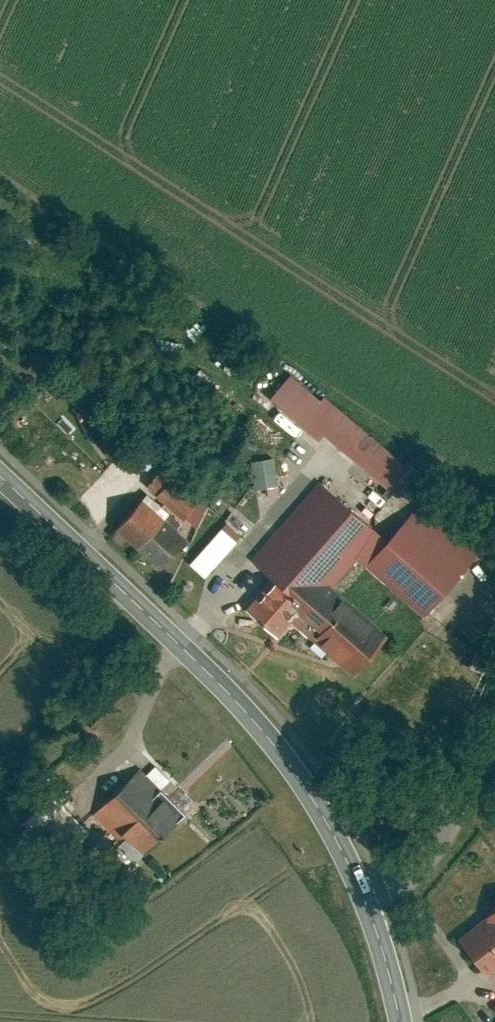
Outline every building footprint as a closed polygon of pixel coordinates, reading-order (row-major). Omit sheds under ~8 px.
[(340,400),(320,425),(399,492),(420,467),(340,400)] [(279,458),(257,461),(260,488),(282,485),(279,458)] [(170,467),(153,485),(188,518),(200,504),(178,484),(183,479),(170,467)] [(322,481),(260,557),(281,575),(313,601),(322,608),(336,590),(361,560),(384,532),(322,481)] [(149,499),(121,529),(143,548),(170,518),(149,499)] [(482,553),(423,505),(394,540),(372,568),(430,616),(482,553)] [(170,518),(143,548),(165,568),(192,538),(170,518)] [(224,523),(186,565),(201,579),(240,536),(224,523)] [(361,560),(372,568),(394,540),(384,532),(361,560)] [(252,611),(284,637),(297,622),(313,601),(281,575),(252,611)] [(297,622),(361,673),(391,635),(336,590),(322,608),(313,601),(297,622)] [(146,769),(99,815),(145,861),(191,815),(146,769)] [(59,796),(29,822),(59,855),(89,829),(59,796)] [(465,938),(493,975),(494,973),(494,914),(465,938)]
